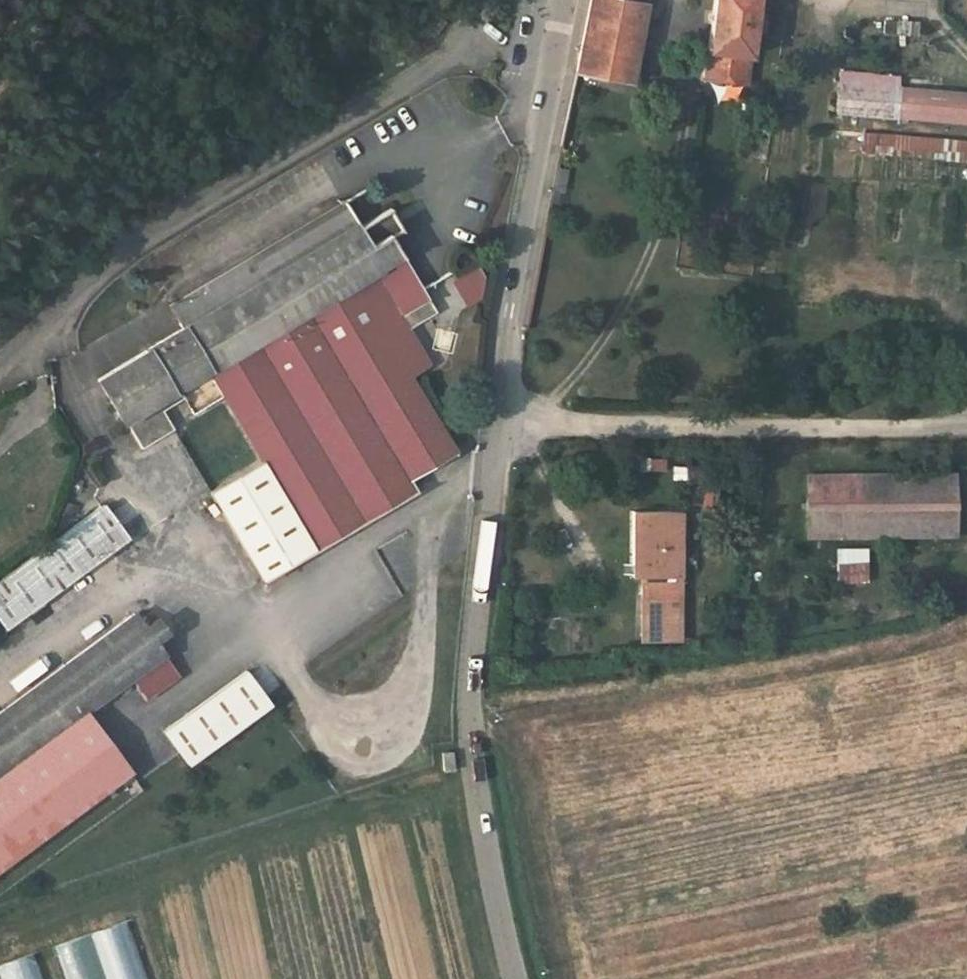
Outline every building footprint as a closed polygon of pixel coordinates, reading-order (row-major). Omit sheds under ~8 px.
[(585,18),(623,24),(640,27),(645,3),(629,0),(589,0),(585,18)] [(704,78),(744,83),(751,32),(761,33),(763,17),(752,15),(754,0),(712,0),(704,78)] [(585,18),(583,31),(620,38),(623,24),(585,18)] [(916,24),(884,22),(883,34),(916,35),(916,24)] [(623,24),(620,38),(618,48),(636,51),(640,27),(623,24)] [(618,48),(620,38),(583,31),(575,70),(630,80),(636,51),(618,48)] [(837,98),(835,113),(895,118),(925,121),(927,90),(897,87),(898,78),(839,73),(837,98)] [(966,125),(966,93),(927,90),(925,121),(966,125)] [(826,97),(824,112),(835,113),(837,98),(826,97)] [(835,132),(834,155),(966,160),(966,137),(835,132)] [(355,197),(345,203),(359,226),(369,220),(355,197)] [(172,306),(185,327),(214,379),(406,260),(391,237),(387,230),(396,224),(388,210),(369,220),(359,226),(345,203),(241,265),(172,306)] [(387,230),(391,237),(401,231),(396,224),(387,230)] [(406,260),(214,379),(222,392),(261,460),(316,549),(416,489),(409,478),(431,465),(455,451),(410,377),(430,365),(406,327),(417,321),(411,312),(430,301),(406,260)] [(450,278),(464,307),(487,296),(473,267),(450,278)] [(435,309),(430,301),(411,312),(417,321),(435,309)] [(185,327),(153,346),(183,397),(214,379),(185,327)] [(183,397),(153,346),(96,380),(123,425),(126,423),(141,448),(173,429),(162,410),(183,397)] [(214,379),(183,397),(192,410),(222,392),(214,379)] [(316,549),(261,460),(209,490),(263,580),(316,549)] [(438,476),(431,465),(409,478),(416,489),(438,476)] [(954,535),(953,475),(804,478),(805,538),(954,535)] [(74,528),(98,560),(127,538),(103,506),(74,528)] [(632,511),(633,575),(641,575),(641,593),(679,593),(679,511),(632,511)] [(74,528),(15,572),(0,583),(0,620),(7,628),(98,560),(74,528)] [(833,582),(866,582),(867,547),(834,546),(833,582)] [(679,593),(641,593),(640,613),(679,613),(679,593)] [(66,820),(130,772),(85,712),(91,707),(101,700),(116,689),(127,681),(132,677),(147,697),(180,674),(155,640),(167,631),(158,619),(151,624),(146,616),(141,621),(135,613),(60,667),(0,712),(0,869),(66,820)] [(679,613),(640,613),(640,639),(679,638),(679,613)] [(162,730),(177,751),(187,765),(270,704),(244,669),(162,730)] [(127,681),(116,689),(120,695),(131,687),(127,681)] [(106,706),(101,700),(91,707),(96,713),(106,706)] [(451,757),(451,740),(442,740),(442,757),(451,757)]
